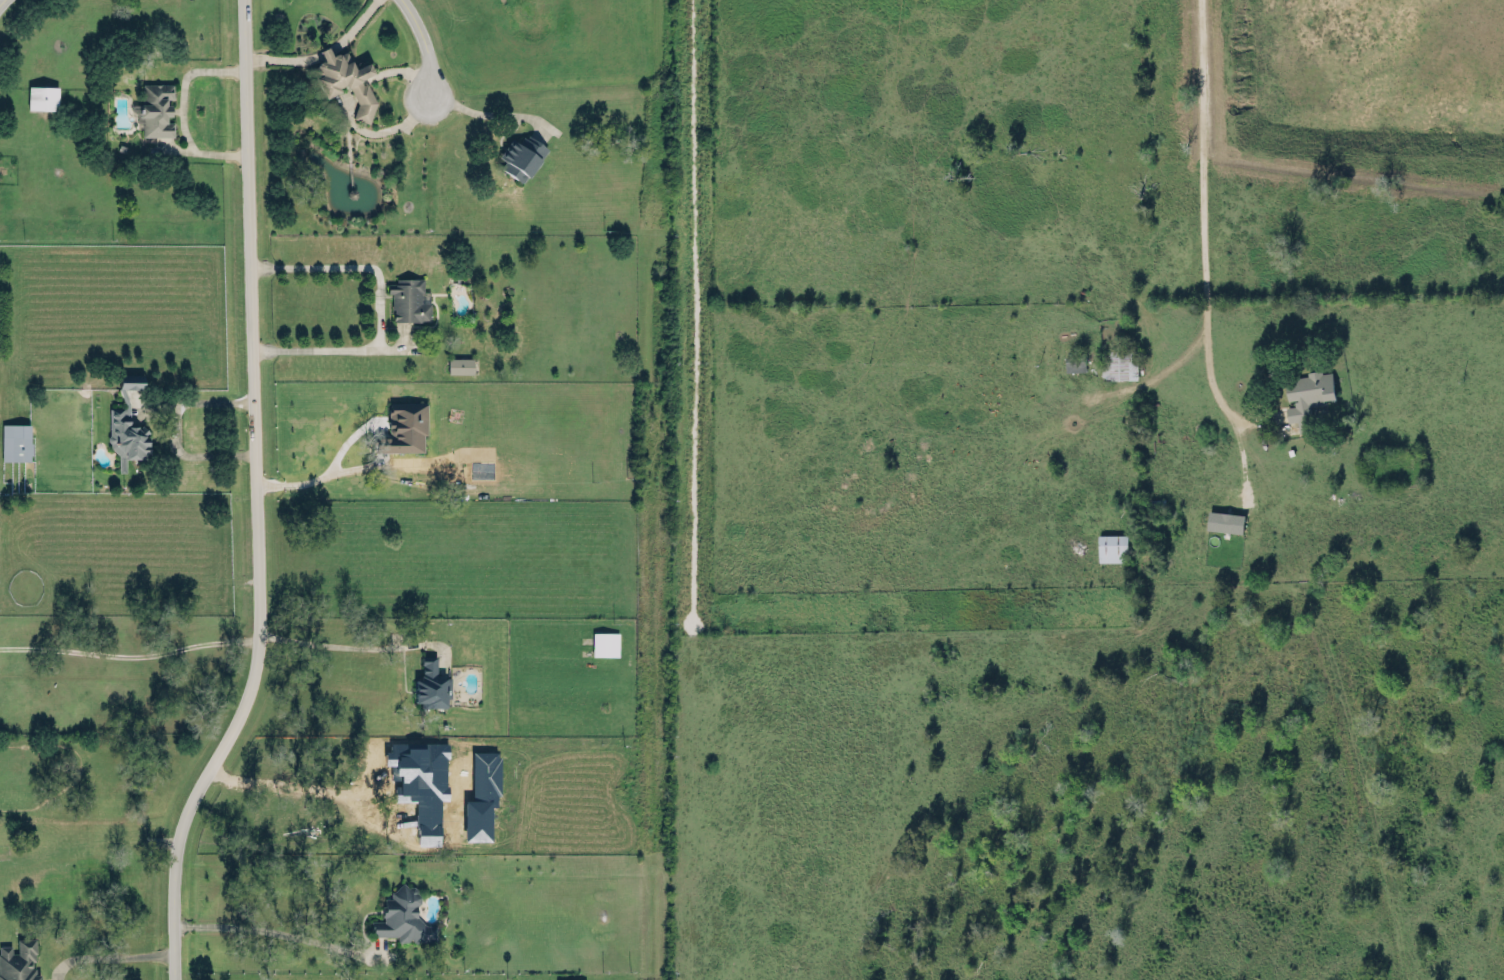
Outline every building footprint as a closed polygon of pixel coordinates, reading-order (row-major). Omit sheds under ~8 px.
[(324,97),(339,91),(343,74),(356,104),(353,117),(370,121),(375,101),(367,83),(355,80),(373,72),(369,61),(354,67),(346,49),(331,55),(327,46),(318,49),(323,60),(310,65),(324,97)] [(142,135),(173,136),(173,121),(169,121),(169,100),(173,100),(173,83),(142,83),(142,135)] [(27,108),(57,109),(58,86),(28,85),(27,108)] [(526,182),(545,145),(524,133),(520,141),(510,136),(499,157),(504,159),(499,168),(526,182)] [(392,320),(431,320),(430,301),(423,301),(423,277),(396,277),(396,282),(387,282),(387,293),(392,293),(392,320)] [(1137,377),(1137,348),(1101,349),(1102,378),(1137,377)] [(1065,370),(1086,370),(1085,353),(1065,354),(1065,370)] [(472,357),(448,357),(448,373),(472,373),(472,357)] [(1335,399),(1332,369),(1307,371),(1308,375),(1285,378),(1288,403),(1286,403),(1288,421),(1297,420),(1298,431),(1312,429),(1309,402),(1335,399)] [(143,373),(119,373),(119,388),(143,388),(143,373)] [(109,405),(109,450),(119,450),(119,471),(125,471),(125,457),(147,456),(147,424),(128,424),(128,388),(122,388),(122,405),(109,405)] [(425,401),(388,401),(388,436),(375,436),(375,451),(425,451),(425,401)] [(30,460),(31,423),(2,423),(1,459),(30,460)] [(1243,532),(1245,512),(1208,510),(1207,529),(1243,532)] [(1127,533),(1098,533),(1098,561),(1127,561),(1127,533)] [(617,655),(618,632),(593,631),(593,655),(617,655)] [(436,655),(417,655),(417,705),(446,705),(446,697),(450,697),(450,676),(436,676),(436,655)] [(435,941),(436,922),(416,921),(418,886),(391,885),(390,898),(384,897),(383,920),(372,920),(371,934),(397,935),(397,940),(435,941)] [(40,973),(34,973),(35,938),(15,937),(15,945),(0,944),(0,979),(40,979),(40,973)]
